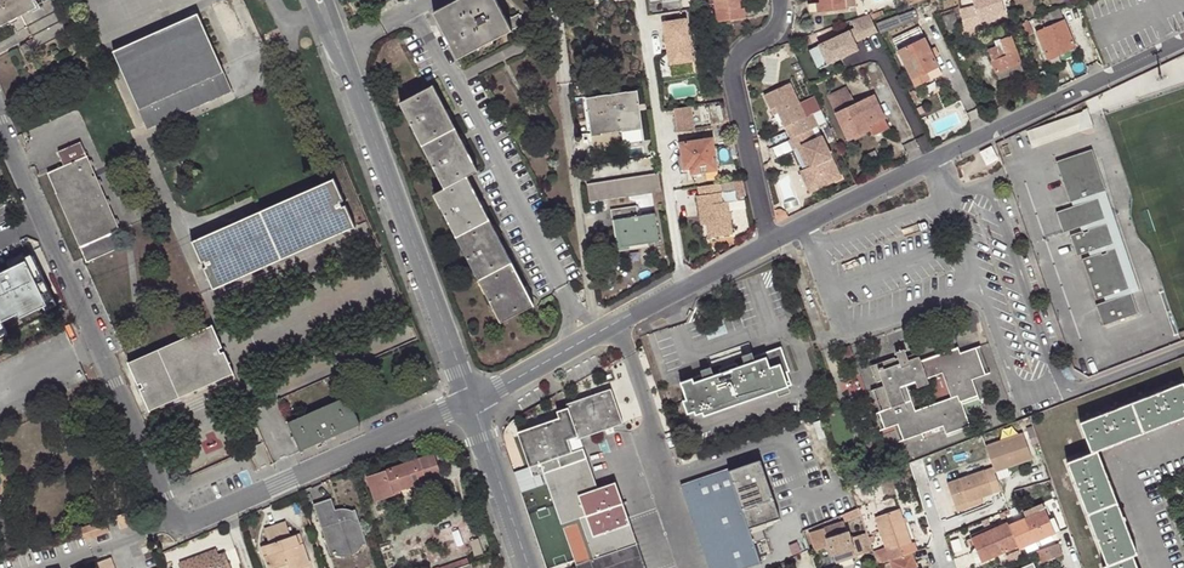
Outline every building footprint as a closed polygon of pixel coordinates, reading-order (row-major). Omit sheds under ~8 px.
[(9,22),(13,30),(27,23),(36,39),(22,47),(26,56),(70,33),(52,0),(0,0),(0,27),(9,22)] [(434,13),(459,58),(524,23),(519,14),(507,20),(496,0),(457,0),(434,13)] [(740,0),(715,0),(718,20),(754,16),(753,6),(741,7),(740,0)] [(820,3),(809,4),(810,13),(847,8),(846,7),(857,6),(856,0),(820,0),(820,3)] [(980,33),(978,28),(982,25),(981,21),(1005,13),(1000,0),(973,0),(975,6),(961,9),(962,18),(964,31),(962,31),(964,39),(980,33)] [(915,9),(877,24),(881,32),(918,19),(915,9)] [(1043,28),(1036,31),(1048,58),(1075,47),(1059,10),(1040,18),(1043,28)] [(954,12),(943,16),(950,33),(959,30),(954,12)] [(232,89),(199,13),(116,50),(149,127),(232,89)] [(860,38),(878,30),(872,19),(869,13),(851,20),(855,27),(860,38)] [(669,67),(693,63),(686,21),(663,24),(666,46),(669,45),(670,51),(667,51),(669,67)] [(919,26),(893,39),(915,85),(941,72),(919,26)] [(849,30),(855,41),(860,38),(855,27),(849,30)] [(828,63),(858,48),(855,41),(849,30),(819,44),(828,63)] [(988,48),(996,72),(1020,63),(1010,36),(995,41),(996,45),(988,48)] [(1020,63),(996,72),(999,79),(1023,70),(1020,63)] [(788,80),(763,92),(770,107),(775,105),(784,124),(787,122),(793,135),(810,128),(817,124),(811,111),(803,115),(788,80)] [(433,86),(401,102),(445,187),(435,193),(501,321),(533,304),(467,176),(477,171),(433,86)] [(884,117),(874,94),(855,103),(851,92),(848,93),(845,87),(828,94),(848,139),(869,129),(868,125),(884,117)] [(638,99),(636,90),(587,98),(592,131),(612,128),(612,124),(619,123),(620,127),(642,123),(641,117),(638,99)] [(648,97),(638,99),(641,117),(651,116),(648,97)] [(1081,110),(1026,131),(1032,145),(1074,129),(1073,127),(1091,120),(1086,106),(1082,108),(1081,110)] [(690,107),(675,109),(679,130),(693,128),(690,107)] [(888,127),(884,117),(868,125),(869,129),(871,134),(888,127)] [(793,135),(787,138),(791,147),(795,145),(800,143),(810,163),(805,165),(815,187),(833,179),(828,168),(834,165),(820,133),(814,135),(810,128),(793,135)] [(713,138),(680,143),(681,153),(677,153),(679,170),(688,169),(690,174),(692,173),(694,176),(701,176),(704,172),(717,169),(713,138)] [(120,230),(82,143),(60,152),(66,166),(49,174),(82,247),(120,230)] [(800,143),(795,145),(805,165),(810,163),(800,143)] [(998,159),(991,146),(980,151),(987,164),(998,159)] [(1107,186),(1092,146),(1056,160),(1071,200),(1073,199),(1106,186),(1107,186)] [(815,187),(805,165),(798,168),(808,190),(815,187)] [(839,176),(834,165),(828,168),(833,179),(839,176)] [(591,202),(661,191),(659,173),(588,184),(591,202)] [(345,199),(335,177),(194,240),(204,263),(207,262),(209,266),(205,267),(215,289),(356,224),(347,203),(344,205),(342,201),(345,199)] [(723,202),(720,183),(699,186),(701,195),(698,196),(701,215),(707,215),(708,224),(710,237),(734,234),(729,201),(723,202)] [(1144,286),(1106,186),(1073,199),(1075,204),(1100,194),(1108,214),(1082,224),(1084,228),(1086,228),(1090,226),(1110,218),(1118,239),(1098,246),(1093,248),(1092,249),(1094,253),(1105,249),(1109,247),(1119,243),(1135,284),(1125,287),(1120,289),(1109,293),(1111,297),(1136,288),(1136,289),(1144,286)] [(1058,210),(1066,230),(1082,224),(1108,214),(1100,194),(1075,204),(1058,210)] [(636,206),(611,209),(613,219),(617,218),(623,245),(659,240),(655,213),(637,215),(636,206)] [(787,209),(777,212),(778,219),(789,214),(787,209)] [(1073,233),(1081,253),(1092,249),(1093,248),(1093,246),(1097,244),(1098,246),(1118,239),(1110,218),(1090,226),(1091,228),(1086,230),(1086,228),(1084,228),(1073,233)] [(1086,256),(1101,296),(1109,293),(1120,289),(1119,287),(1124,285),(1125,287),(1135,284),(1119,243),(1109,247),(1110,249),(1106,251),(1105,249),(1094,253),(1086,256)] [(57,302),(34,250),(0,265),(0,328),(57,302)] [(1101,301),(1109,321),(1144,308),(1136,289),(1136,288),(1111,297),(1101,301)] [(223,347),(214,326),(130,363),(139,384),(142,383),(144,388),(141,389),(150,410),(234,373),(226,352),(222,354),(220,349),(223,347)] [(691,377),(680,381),(687,398),(683,399),(688,411),(695,410),(696,412),(703,411),(705,414),(791,383),(786,371),(788,370),(779,346),(753,356),(751,352),(742,356),(744,364),(714,375),(711,367),(701,371),(702,378),(693,381),(691,377)] [(918,352),(906,356),(904,349),(896,351),(898,356),(871,365),(877,380),(882,379),(884,385),(873,390),(880,411),(876,413),(882,429),(894,426),(900,440),(923,433),(924,436),(944,429),(946,433),(969,424),(961,402),(978,396),(972,378),(985,373),(976,347),(959,352),(958,347),(921,360),(918,352)] [(1142,433),(1183,417),(1183,382),(1183,381),(1131,401),(1142,433)] [(519,431),(532,466),(542,463),(579,567),(647,567),(616,480),(599,486),(588,459),(584,447),(574,450),(569,438),(578,435),(580,438),(623,423),(611,388),(567,403),(569,407),(558,411),(560,417),(519,431)] [(291,420),(303,449),(360,422),(348,395),(291,420)] [(1142,433),(1131,401),(1079,421),(1091,452),(1096,450),(1142,433)] [(995,466),(996,470),(1033,456),(1024,432),(987,444),(995,466)] [(1096,450),(1067,461),(1088,514),(1117,503),(1096,450)] [(442,474),(435,453),(369,476),(377,499),(394,493),(394,490),(442,474)] [(729,469),(752,531),(780,522),(759,459),(729,469)] [(950,482),(959,505),(983,496),(1004,489),(996,470),(995,466),(950,482)] [(681,484),(709,567),(739,567),(762,559),(752,531),(729,469),(681,484)] [(456,520),(444,481),(430,486),(442,524),(456,520)] [(983,496),(959,505),(961,511),(986,502),(983,496)] [(357,510),(352,511),(347,514),(348,517),(340,519),(337,510),(333,501),(315,507),(332,556),(335,555),(336,555),(341,553),(340,550),(357,545),(359,547),(365,545),(368,544),(357,510)] [(1024,511),(1026,515),(1044,507),(1042,503),(1024,511)] [(1117,503),(1088,514),(1107,563),(1136,552),(1117,503)] [(1044,507),(1026,515),(1026,516),(1008,523),(1018,545),(1020,549),(1055,532),(1044,507)] [(347,514),(352,511),(350,509),(345,508),(340,509),(337,510),(340,519),(348,517),(347,514)] [(898,508),(874,518),(887,553),(911,542),(898,508)] [(127,512),(117,515),(122,529),(131,525),(127,512)] [(108,518),(82,528),(87,540),(113,530),(108,518)] [(269,543),(295,534),(291,521),(265,531),(269,543)] [(843,521),(810,532),(816,549),(831,544),(837,561),(856,554),(843,521)] [(1018,545),(1008,523),(1007,521),(972,536),(983,561),(1018,545)] [(295,534),(269,543),(262,546),(270,567),(298,567),(300,567),(312,563),(301,532),(295,534)] [(1063,553),(1059,542),(1037,550),(1042,561),(1063,553)] [(364,548),(365,545),(359,547),(357,545),(340,550),(341,553),(336,555),(339,557),(343,558),(350,557),(355,555),(361,552),(364,548)] [(224,565),(230,563),(226,552),(221,554),(219,547),(206,552),(212,567),(225,567),(224,565)] [(206,552),(188,558),(192,567),(212,567),(206,552)] [(892,567),(918,567),(912,552),(889,562),(892,567)] [(1103,565),(1104,567),(1138,567),(1132,554),(1103,565)] [(112,558),(96,564),(97,567),(115,567),(112,558)] [(176,567),(192,567),(188,558),(174,563),(176,567)]
